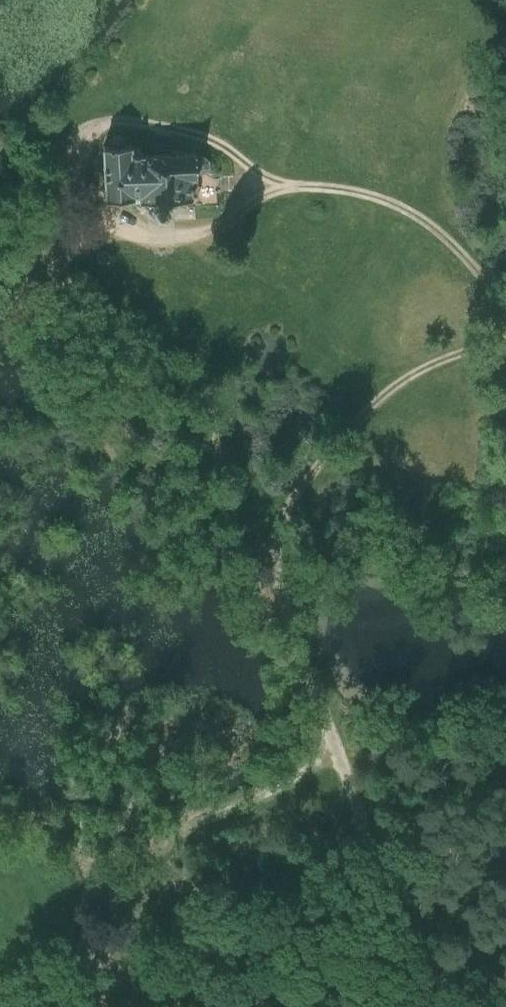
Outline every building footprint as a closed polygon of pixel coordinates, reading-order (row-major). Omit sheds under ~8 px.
[(132,144),(101,146),(104,199),(134,197),(134,195),(138,195),(139,200),(149,199),(150,209),(155,214),(164,214),(170,208),(169,200),(168,198),(197,196),(196,173),(204,172),(209,167),(208,160),(203,155),(195,155),(195,152),(139,154),(139,149),(136,147),(132,147),(132,144)]
